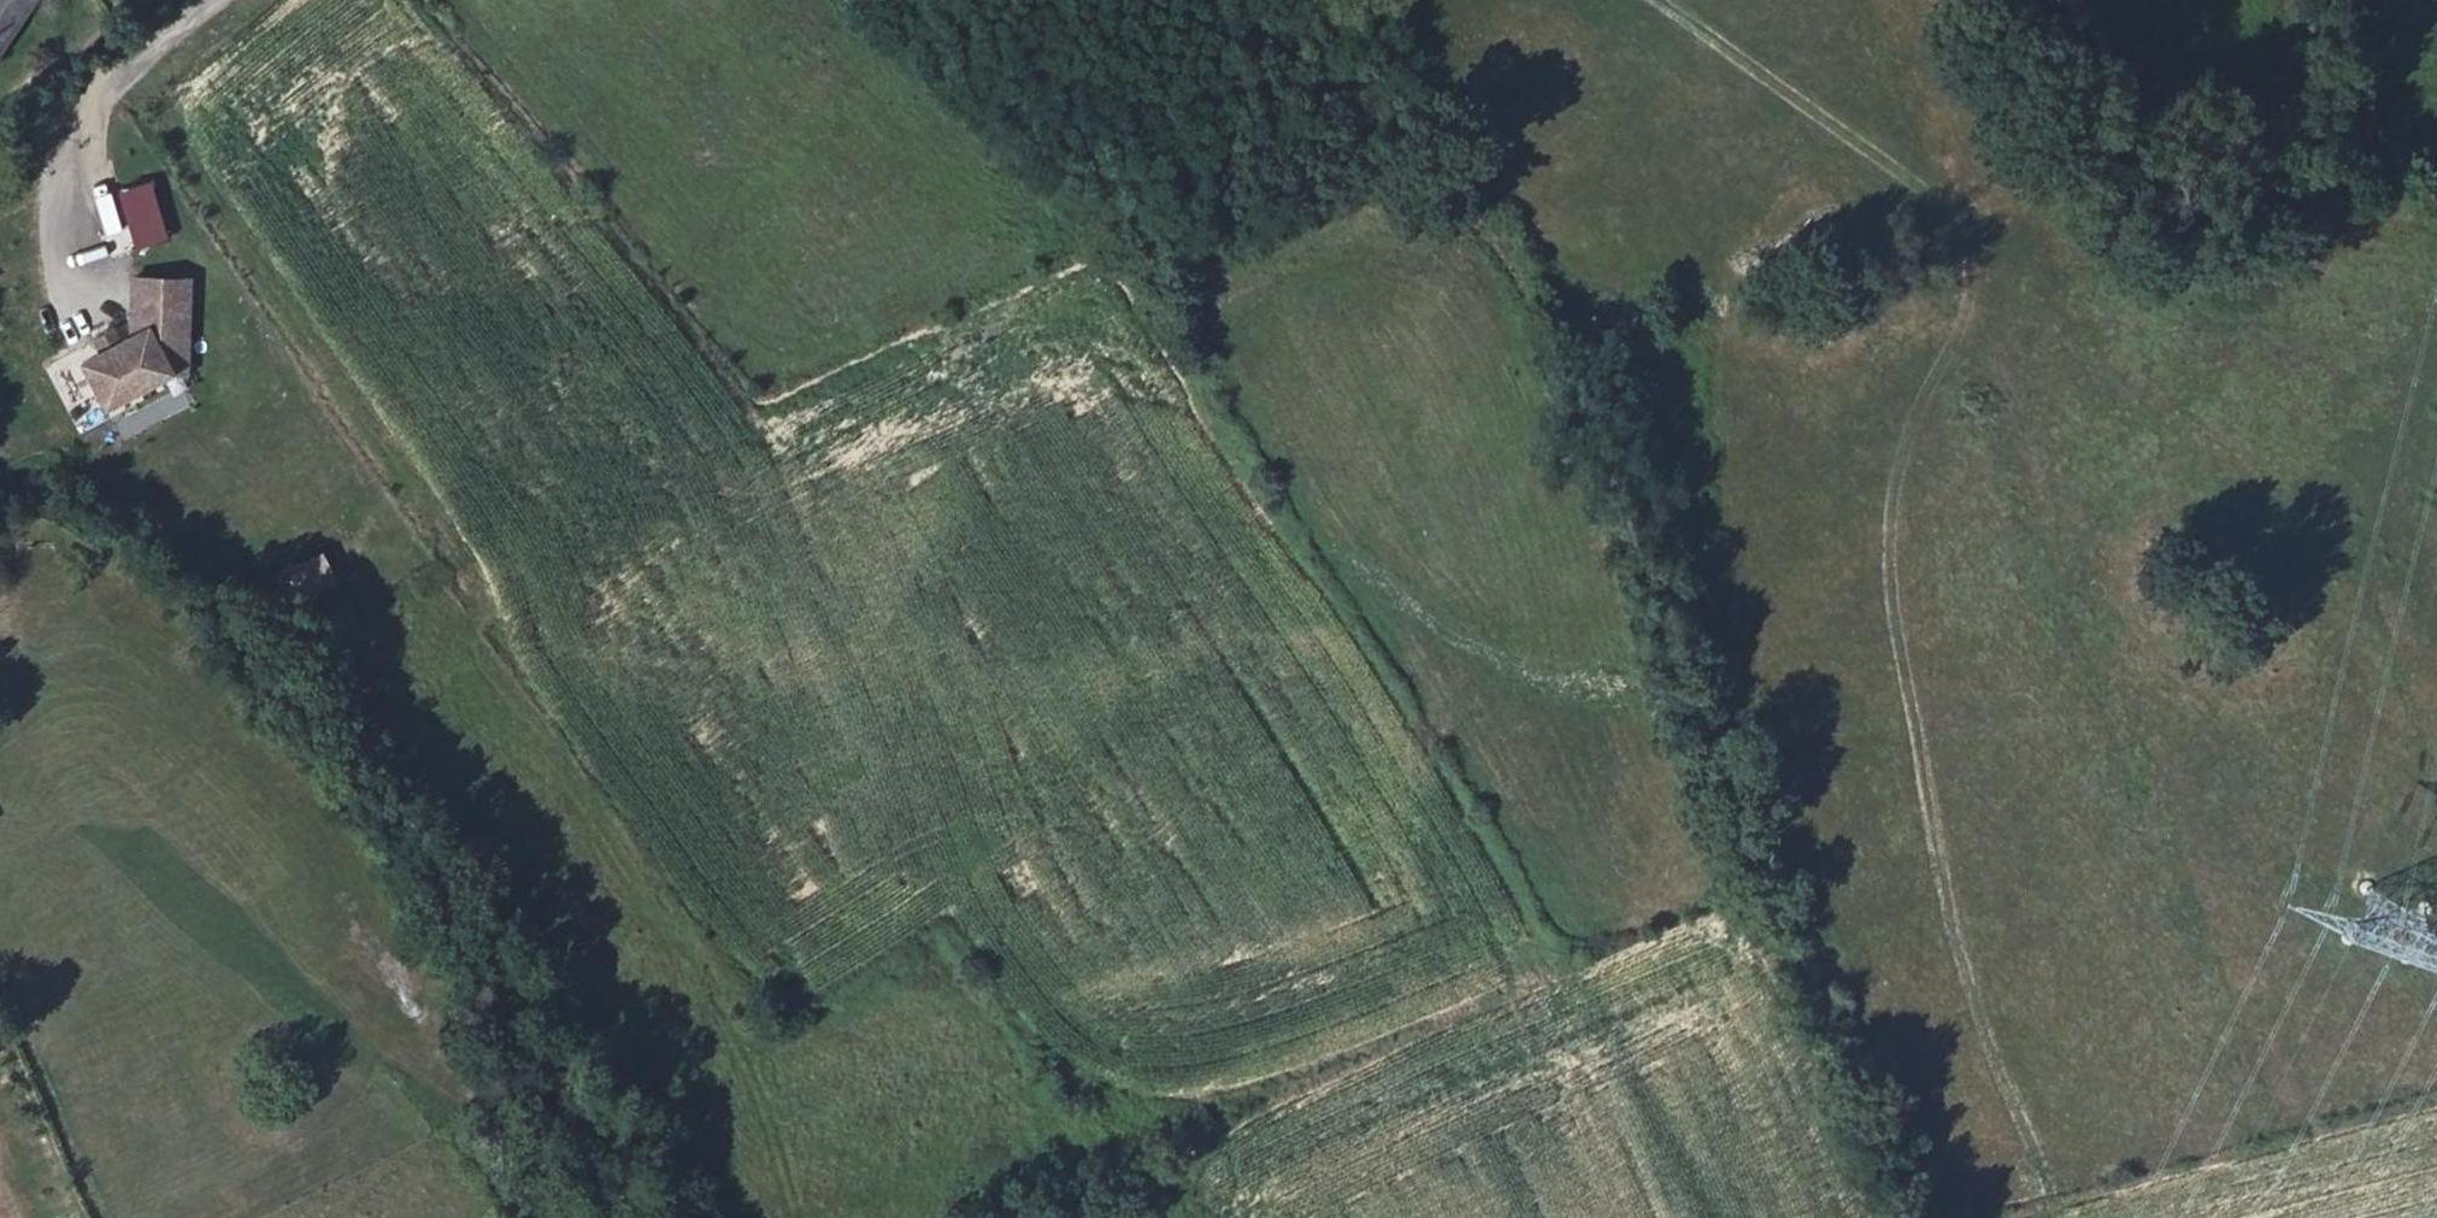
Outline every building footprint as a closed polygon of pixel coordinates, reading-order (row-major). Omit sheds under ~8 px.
[(31,0),(0,0),(0,44),(31,0)] [(115,192),(132,251),(169,241),(151,181),(115,192)] [(120,226),(112,191),(94,195),(102,230),(120,226)] [(130,337),(75,369),(109,422),(191,371),(192,280),(132,279),(130,337)] [(317,553),(283,571),(291,586),(325,568),(317,553)]
